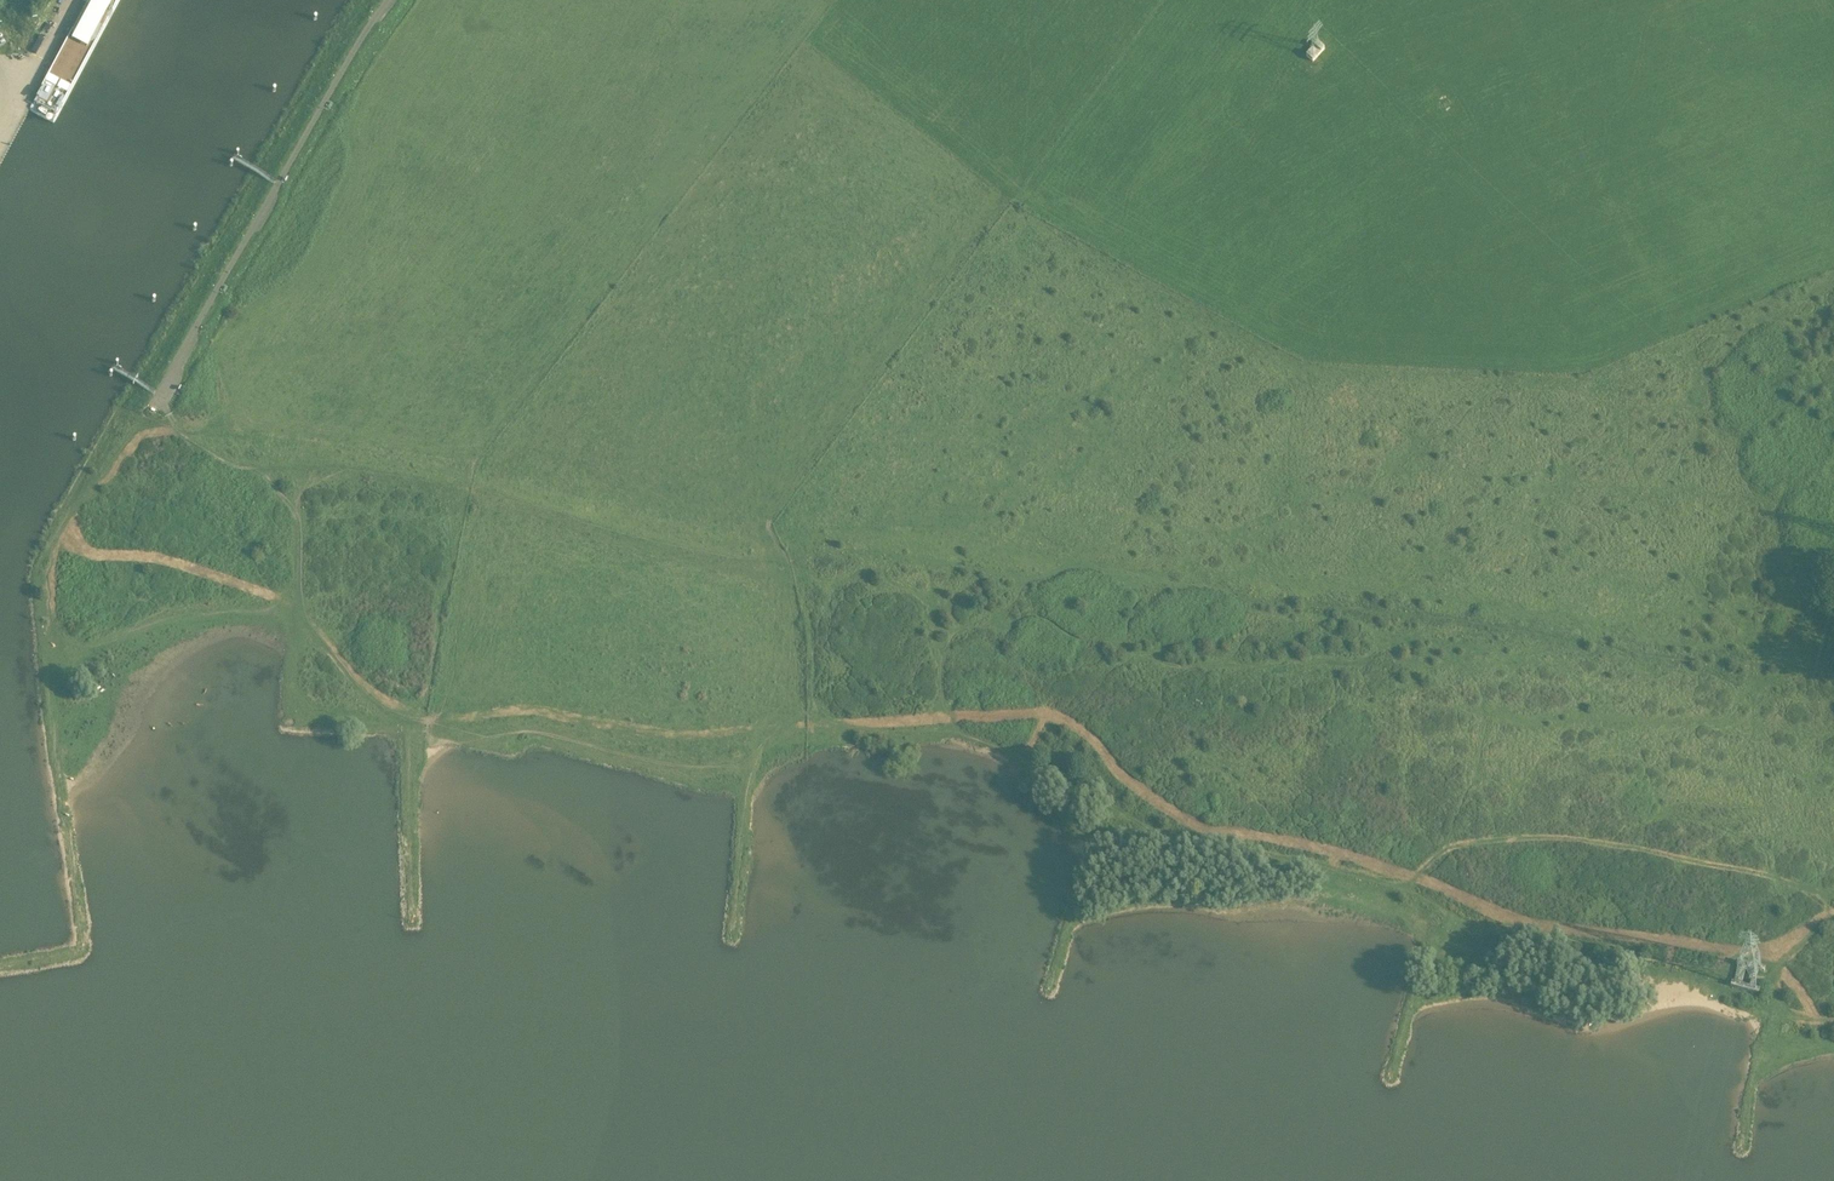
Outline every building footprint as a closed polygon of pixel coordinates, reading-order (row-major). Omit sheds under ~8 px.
[(70,50),(100,62),(133,0),(96,0),(70,50)] [(0,31),(0,46),(11,40),(5,28),(0,31)] [(1305,50),(1313,58),(1323,49),(1315,41),(1305,50)]
